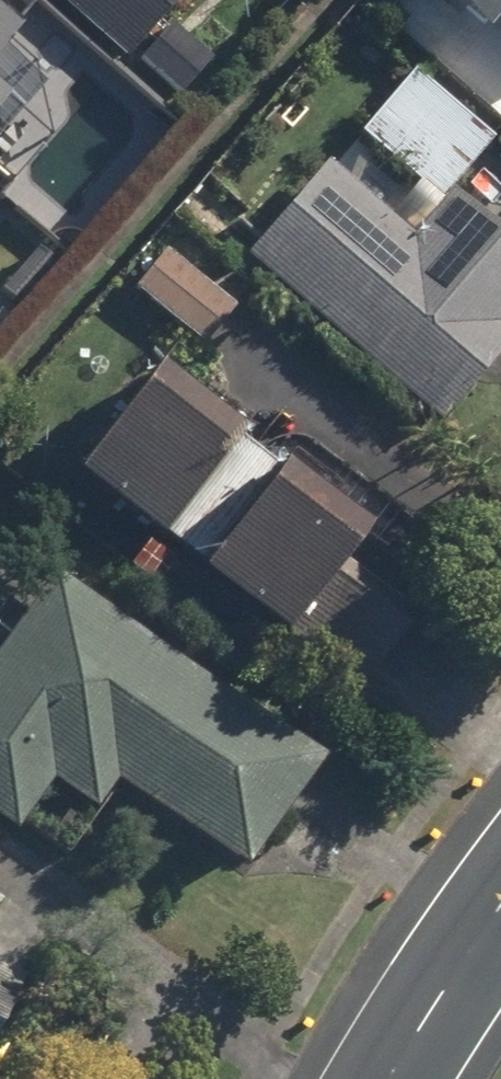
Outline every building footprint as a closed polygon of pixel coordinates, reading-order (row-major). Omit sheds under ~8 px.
[(169,106),(208,64),(160,20),(178,0),(54,0),(169,106)] [(494,23),(500,15),(500,0),(466,0),(494,23)] [(401,72),(236,263),(430,430),(500,348),(500,247),(443,197),(486,146),(401,72)] [(158,252),(127,291),(198,348),(229,308),(158,252)] [(228,438),(149,375),(61,485),(141,549),(228,438)] [(358,535),(272,471),(188,583),(274,647),(358,535)] [(47,581),(0,648),(0,824),(13,834),(46,787),(87,816),(110,784),(236,873),(311,767),(47,581)] [(402,631),(360,596),(313,654),(355,688),(402,631)]
